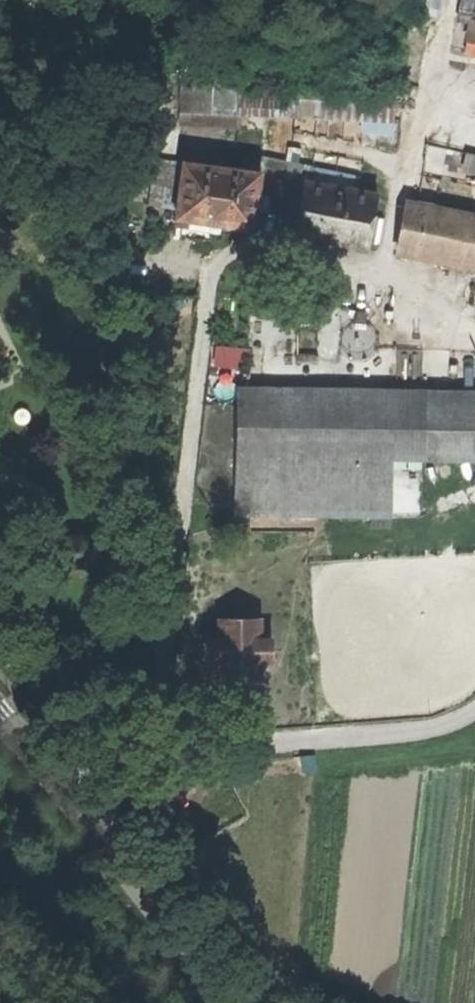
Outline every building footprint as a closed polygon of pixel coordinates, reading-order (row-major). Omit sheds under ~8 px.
[(238,104),(280,107),(281,82),(218,79),(217,112),(238,113),(238,104)] [(389,125),(390,88),(297,83),(296,118),(389,125)] [(454,132),(450,151),(432,147),(420,207),(408,205),(398,254),(474,269),(474,217),(472,216),(474,202),(474,156),(467,154),(471,135),(454,132)] [(317,153),(269,145),(263,174),(187,164),(178,237),(225,244),(227,227),(236,228),(255,231),(258,213),(266,213),(272,208),(272,202),(302,208),(297,237),(368,250),(380,191),(372,189),(370,197),(311,184),(317,153)] [(385,342),(382,328),(375,320),(363,317),(350,321),(343,329),(340,340),(342,349),(347,356),(359,362),(372,360),(380,354),(385,342)] [(397,346),(396,388),(423,388),(423,346),(397,346)] [(474,460),(474,389),(423,388),(396,388),(239,386),(238,456),(239,456),(392,458),(474,460)] [(392,515),(392,458),(239,456),(239,514),(392,515)] [(85,540),(72,540),(63,546),(62,560),(71,568),(84,568),(92,559),(93,548),(85,540)] [(272,642),(262,643),(262,622),(221,623),(221,643),(211,643),(211,662),(222,662),(222,682),(240,682),(262,681),(262,661),(272,661),(272,642)]
